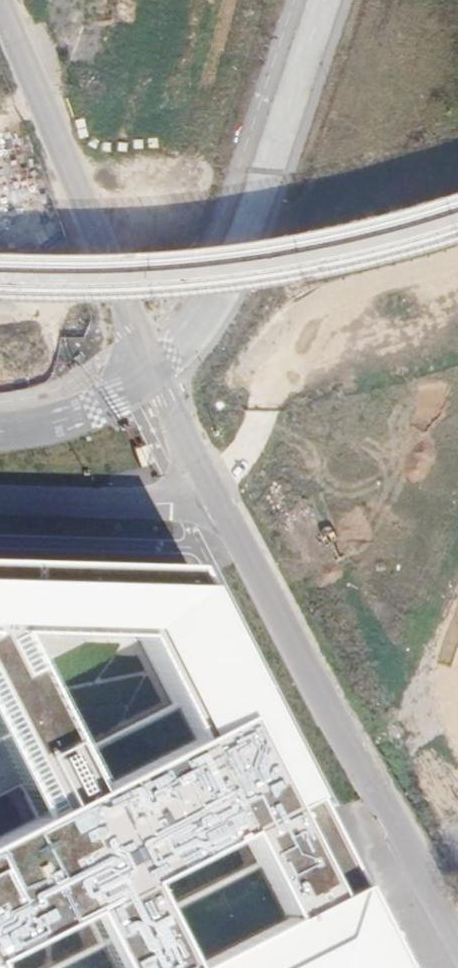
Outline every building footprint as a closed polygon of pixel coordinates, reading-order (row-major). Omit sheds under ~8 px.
[(188,565),(0,560),(0,745),(33,809),(0,826),(0,957),(81,914),(98,946),(55,967),(394,967),(188,565)]
